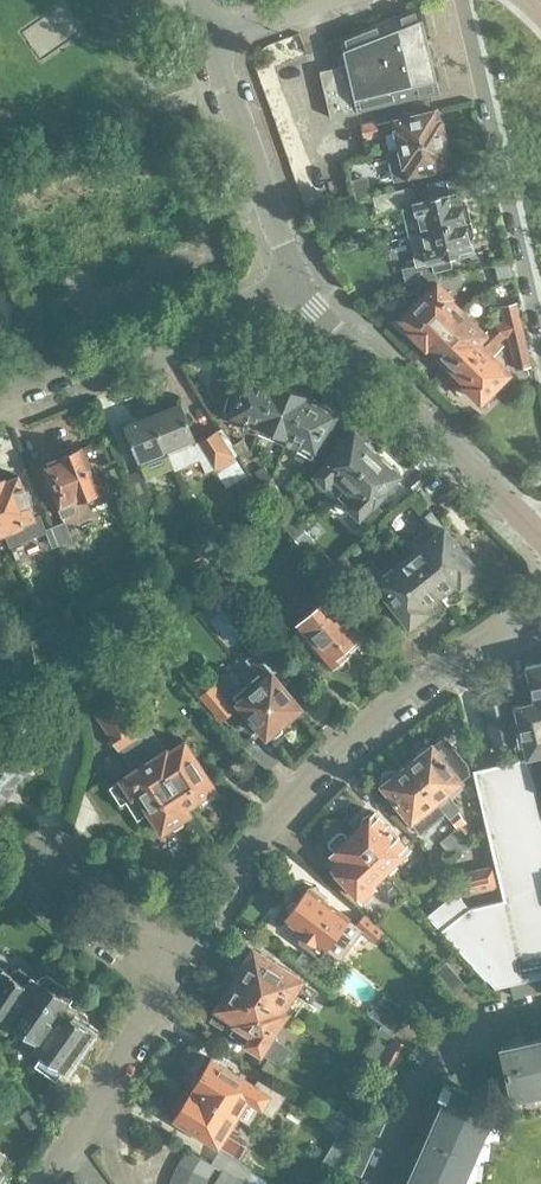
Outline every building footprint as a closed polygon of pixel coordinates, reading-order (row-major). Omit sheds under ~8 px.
[(330,115),(358,108),(430,91),(428,82),(438,80),(419,3),(340,35),(347,65),(320,71),(330,115)] [(397,148),(444,138),(440,119),(437,120),(434,110),(391,120),(397,148)] [(364,140),(381,136),(377,120),(361,124),(364,140)] [(386,151),(393,182),(405,179),(405,177),(448,166),(446,157),(448,156),(444,138),(397,148),(386,151)] [(452,192),(449,178),(430,183),(433,197),(416,201),(412,186),(381,193),(373,195),(377,213),(386,211),(403,207),(410,234),(472,219),(468,203),(460,201),(458,191),(452,192)] [(472,219),(410,234),(417,264),(402,267),(406,284),(437,277),(435,271),(453,267),(450,256),(472,251),(469,240),(475,235),(472,219)] [(0,254),(0,277),(9,273),(1,254),(0,254)] [(456,289),(465,281),(460,275),(453,277),(449,282),(456,289)] [(427,348),(463,311),(453,301),(455,300),(438,283),(401,320),(410,328),(408,329),(427,348)] [(486,334),(449,369),(481,401),(505,377),(500,373),(505,368),(493,357),(501,349),(496,345),(504,336),(509,335),(517,369),(532,366),(518,305),(503,309),(506,323),(494,325),(486,334)] [(463,311),(427,348),(449,369),(486,334),(463,311)] [(257,433),(277,381),(274,380),(272,384),(239,375),(237,378),(234,377),(234,378),(229,381),(227,390),(229,394),(224,412),(227,414),(225,420),(244,425),(242,429),(257,433)] [(277,381),(257,433),(257,434),(257,433),(285,445),(286,445),(308,393),(277,381)] [(312,395),(308,393),(286,445),(312,459),(337,415),(310,399),(312,395)] [(196,443),(181,404),(153,415),(168,452),(175,471),(200,460),(206,473),(217,468),(218,470),(235,459),(217,431),(200,442),(196,443)] [(168,452),(153,415),(125,426),(141,466),(154,461),(153,458),(168,452)] [(337,495),(377,453),(355,432),(346,441),(345,440),(338,440),(339,447),(327,461),(328,462),(315,475),(337,495)] [(242,459),(252,452),(243,439),(233,445),(242,459)] [(74,505),(101,494),(98,487),(102,483),(99,475),(93,475),(83,447),(78,449),(73,446),(65,450),(63,455),(40,464),(62,519),(77,513),(74,505)] [(377,453),(337,495),(367,524),(381,509),(375,503),(385,493),(393,493),(392,486),(390,484),(399,475),(377,453)] [(262,483),(272,476),(265,465),(255,471),(262,483)] [(19,475),(7,480),(6,477),(2,478),(0,477),(0,519),(10,546),(47,531),(40,515),(36,517),(19,475)] [(288,495),(276,476),(273,478),(272,476),(262,483),(276,503),(288,495)] [(412,555),(449,603),(457,603),(465,597),(467,591),(463,586),(481,572),(432,510),(423,517),(431,526),(404,547),(411,556),(412,555)] [(296,519),(286,527),(295,539),(304,529),(296,519)] [(58,542),(71,537),(64,521),(51,526),(58,542)] [(304,529),(295,539),(304,549),(314,541),(304,529)] [(343,552),(324,568),(345,592),(362,577),(343,552)] [(412,555),(411,556),(386,576),(372,559),(363,566),(411,627),(429,612),(433,618),(441,616),(448,611),(449,603),(412,555)] [(350,667),(349,660),(345,656),(366,639),(330,596),(337,590),(324,574),(312,584),(325,600),(296,625),(331,667),(335,664),(339,669),(345,671),(350,667)] [(30,668),(61,661),(54,628),(23,635),(30,668)] [(285,724),(301,710),(284,689),(290,683),(261,648),(251,656),(264,672),(233,697),(267,739),(270,736),(277,735),(283,730),(285,724)] [(515,742),(521,740),(526,758),(540,755),(540,662),(525,666),(534,701),(508,707),(515,742)] [(214,683),(201,693),(228,731),(242,721),(214,683)] [(140,735),(117,699),(95,713),(109,735),(109,741),(113,747),(118,748),(133,771),(109,786),(121,805),(125,802),(137,820),(150,811),(163,832),(168,828),(176,829),(184,824),(186,816),(191,813),(151,752),(146,744),(157,737),(151,728),(140,735)] [(515,742),(508,707),(506,700),(484,706),(493,746),(515,742)] [(5,723),(0,728),(0,800),(17,783),(15,782),(32,764),(28,760),(35,753),(34,752),(35,751),(34,746),(11,724),(5,724),(5,723)] [(453,750),(445,739),(441,739),(434,745),(433,744),(431,745),(429,742),(423,741),(414,748),(415,753),(417,756),(408,764),(441,805),(449,816),(459,828),(467,821),(457,810),(459,807),(451,797),(447,793),(463,780),(446,759),(453,753),(453,750)] [(162,745),(151,752),(191,813),(189,809),(198,803),(201,807),(220,794),(185,741),(167,752),(162,745)] [(504,900),(540,891),(540,755),(526,758),(473,770),(489,838),(491,845),(493,857),(495,864),(501,887),(504,900)] [(441,805),(408,764),(398,772),(395,768),(391,767),(382,774),(382,780),(384,783),(383,784),(413,822),(428,809),(431,813),(441,805)] [(363,823),(352,833),(385,870),(409,848),(375,812),(372,814),(367,813),(362,818),(363,823)] [(385,870),(352,833),(349,836),(344,831),(340,830),(330,839),(330,844),(335,850),(331,853),(340,862),(333,868),(361,898),(375,886),(372,883),(385,870)] [(501,887),(495,864),(451,874),(456,892),(459,896),(501,887)] [(375,942),(382,935),(384,933),(365,915),(356,925),(325,901),(328,896),(320,889),(316,894),(307,888),(286,916),(302,929),(299,933),(299,942),(307,948),(320,959),(327,949),(341,960),(363,931),(375,942)] [(504,900),(469,908),(440,931),(479,973),(492,986),(493,987),(505,987),(508,986),(508,983),(525,980),(540,976),(540,891),(504,900)] [(427,916),(440,931),(469,908),(456,892),(427,916)] [(235,981),(283,1011),(294,993),(309,1002),(317,989),(254,950),(244,966),(237,966),(231,974),(235,981)] [(446,961),(434,972),(455,995),(467,985),(466,984),(446,961)] [(32,976),(15,964),(9,973),(0,966),(0,1022),(32,976)] [(5,1027),(8,1029),(12,1023),(25,1033),(60,982),(48,973),(43,974),(38,980),(32,976),(0,1022),(0,1024),(5,1027)] [(475,994),(492,986),(479,973),(466,984),(467,985),(475,994)] [(527,994),(540,990),(540,976),(525,980),(527,994)] [(513,997),(527,994),(525,980),(508,983),(508,986),(510,985),(513,997)] [(287,1013),(283,1011),(235,981),(230,988),(223,989),(217,998),(220,1004),(210,1020),(281,1065),(291,1049),(272,1037),(287,1013)] [(60,982),(25,1033),(38,1042),(33,1048),(43,1054),(76,1007),(69,1002),(73,996),(73,991),(60,982)] [(384,995),(369,1014),(395,1034),(410,1015),(384,995)] [(65,1070),(92,1032),(96,1026),(90,1021),(89,1016),(76,1007),(43,1054),(65,1070)] [(392,1041),(377,1033),(364,1056),(379,1064),(378,1067),(392,1075),(407,1046),(393,1039),(392,1041)] [(501,1045),(513,1098),(540,1091),(540,1037),(501,1045)] [(192,1088),(239,1117),(248,1122),(259,1106),(273,1115),(285,1095),(259,1080),(256,1084),(211,1057),(201,1074),(197,1074),(192,1081),(194,1084),(192,1088)] [(464,1182),(470,1182),(473,1161),(480,1162),(482,1141),(489,1141),(491,1118),(464,1106),(469,1094),(457,1088),(459,1084),(452,1081),(450,1087),(442,1084),(437,1096),(445,1099),(408,1183),(464,1183),(464,1182)] [(173,1119),(220,1147),(212,1165),(214,1166),(222,1171),(224,1167),(252,1183),(266,1183),(268,1180),(250,1170),(251,1167),(240,1160),(248,1146),(229,1134),(239,1117),(192,1088),(190,1091),(186,1091),(181,1099),(184,1102),(173,1119)] [(360,1129),(368,1116),(346,1101),(337,1115),(360,1129)] [(376,1115),(386,1119),(391,1107),(381,1102),(376,1115)] [(380,1132),(386,1119),(376,1115),(370,1128),(380,1132)] [(358,1155),(368,1159),(374,1146),(364,1141),(358,1155)] [(179,1166),(207,1179),(214,1166),(212,1165),(188,1151),(179,1166)] [(362,1173),(368,1159),(358,1155),(352,1169),(362,1173)] [(8,1176),(5,1173),(6,1170),(0,1166),(0,1183),(2,1183),(8,1176)] [(180,1183),(205,1183),(207,1179),(179,1166),(171,1181),(180,1183)] [(238,1176),(225,1169),(216,1183),(233,1183),(238,1176)]
